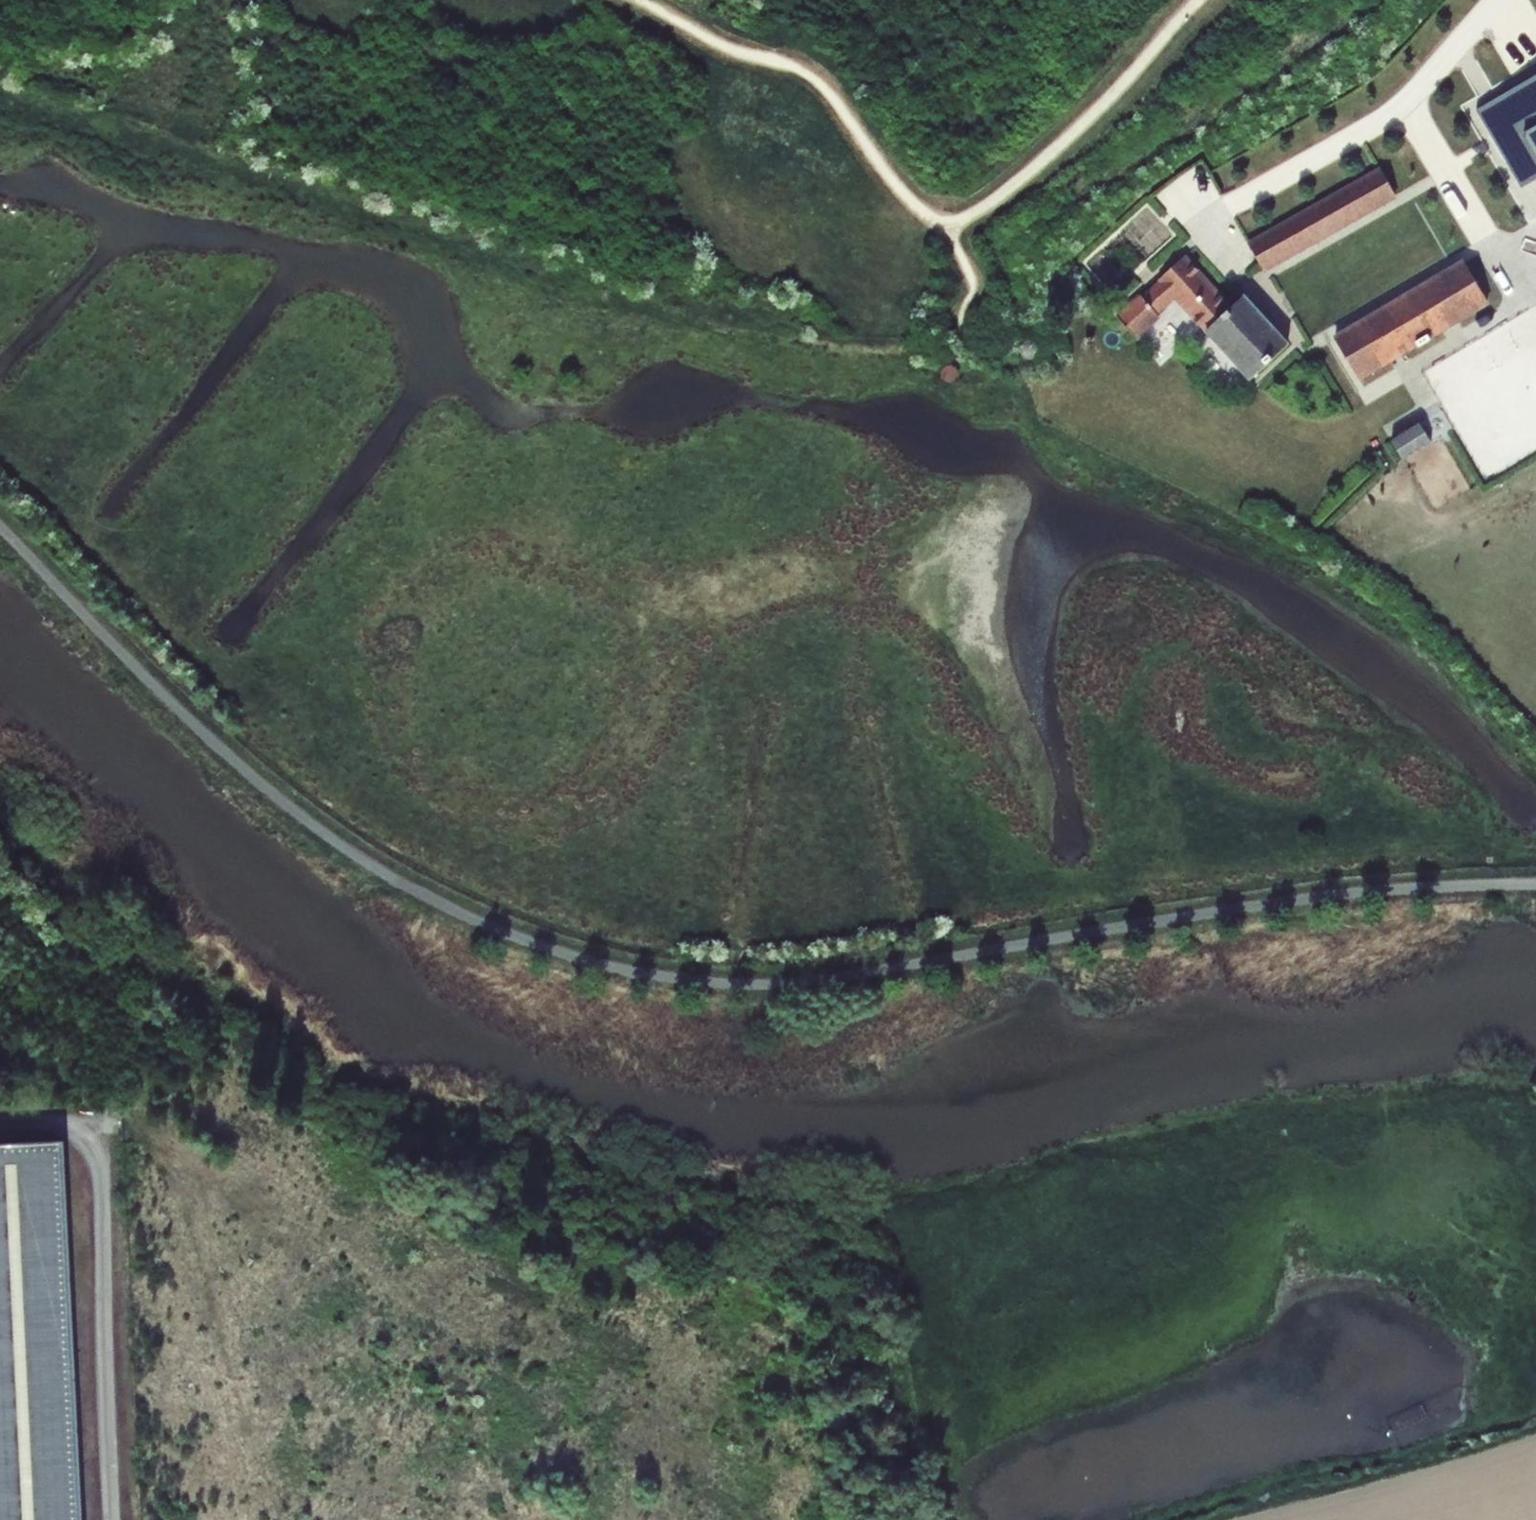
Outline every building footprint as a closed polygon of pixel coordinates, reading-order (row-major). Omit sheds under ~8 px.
[(1473,119),(1518,179),(1535,166),(1535,72),(1473,119)] [(1380,168),(1247,240),(1265,273),(1398,201),(1380,168)] [(1232,306),(1189,255),(1117,316),(1135,337),(1178,301),(1203,330),(1232,306)] [(1467,263),(1335,335),(1359,378),(1491,307),(1467,263)] [(1287,349),(1240,297),(1232,306),(1203,330),(1247,383),(1287,349)] [(1417,423),(1391,439),(1404,460),(1430,445),(1417,423)] [(64,1141),(0,1144),(0,1519),(82,1519),(64,1141)]
